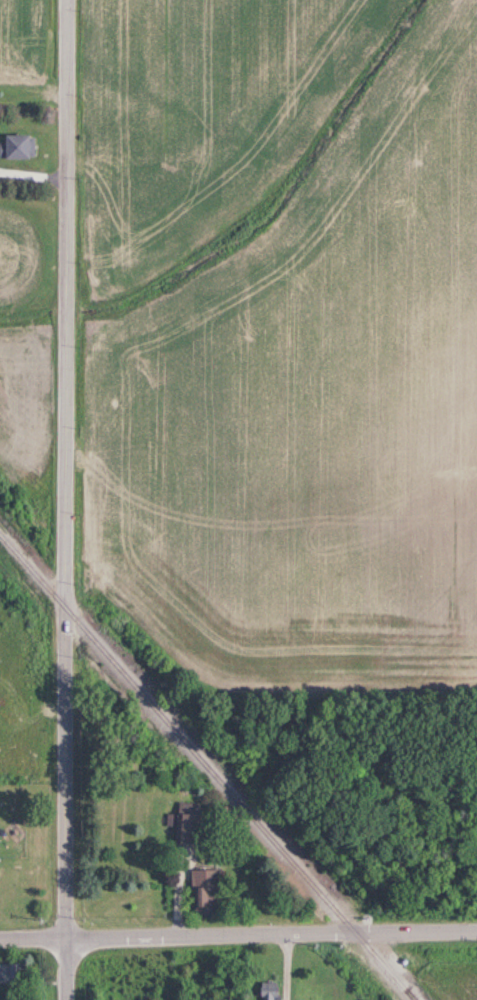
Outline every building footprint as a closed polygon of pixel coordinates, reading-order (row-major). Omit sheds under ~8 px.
[(32,160),(32,136),(0,136),(0,160),(32,160)] [(166,825),(173,826),(172,842),(197,843),(197,803),(176,802),(176,814),(166,814),(166,825)] [(216,869),(189,869),(189,914),(216,914),(216,869)] [(18,984),(18,964),(0,964),(0,984),(18,984)] [(279,982),(259,982),(259,999),(279,999),(279,982)]
